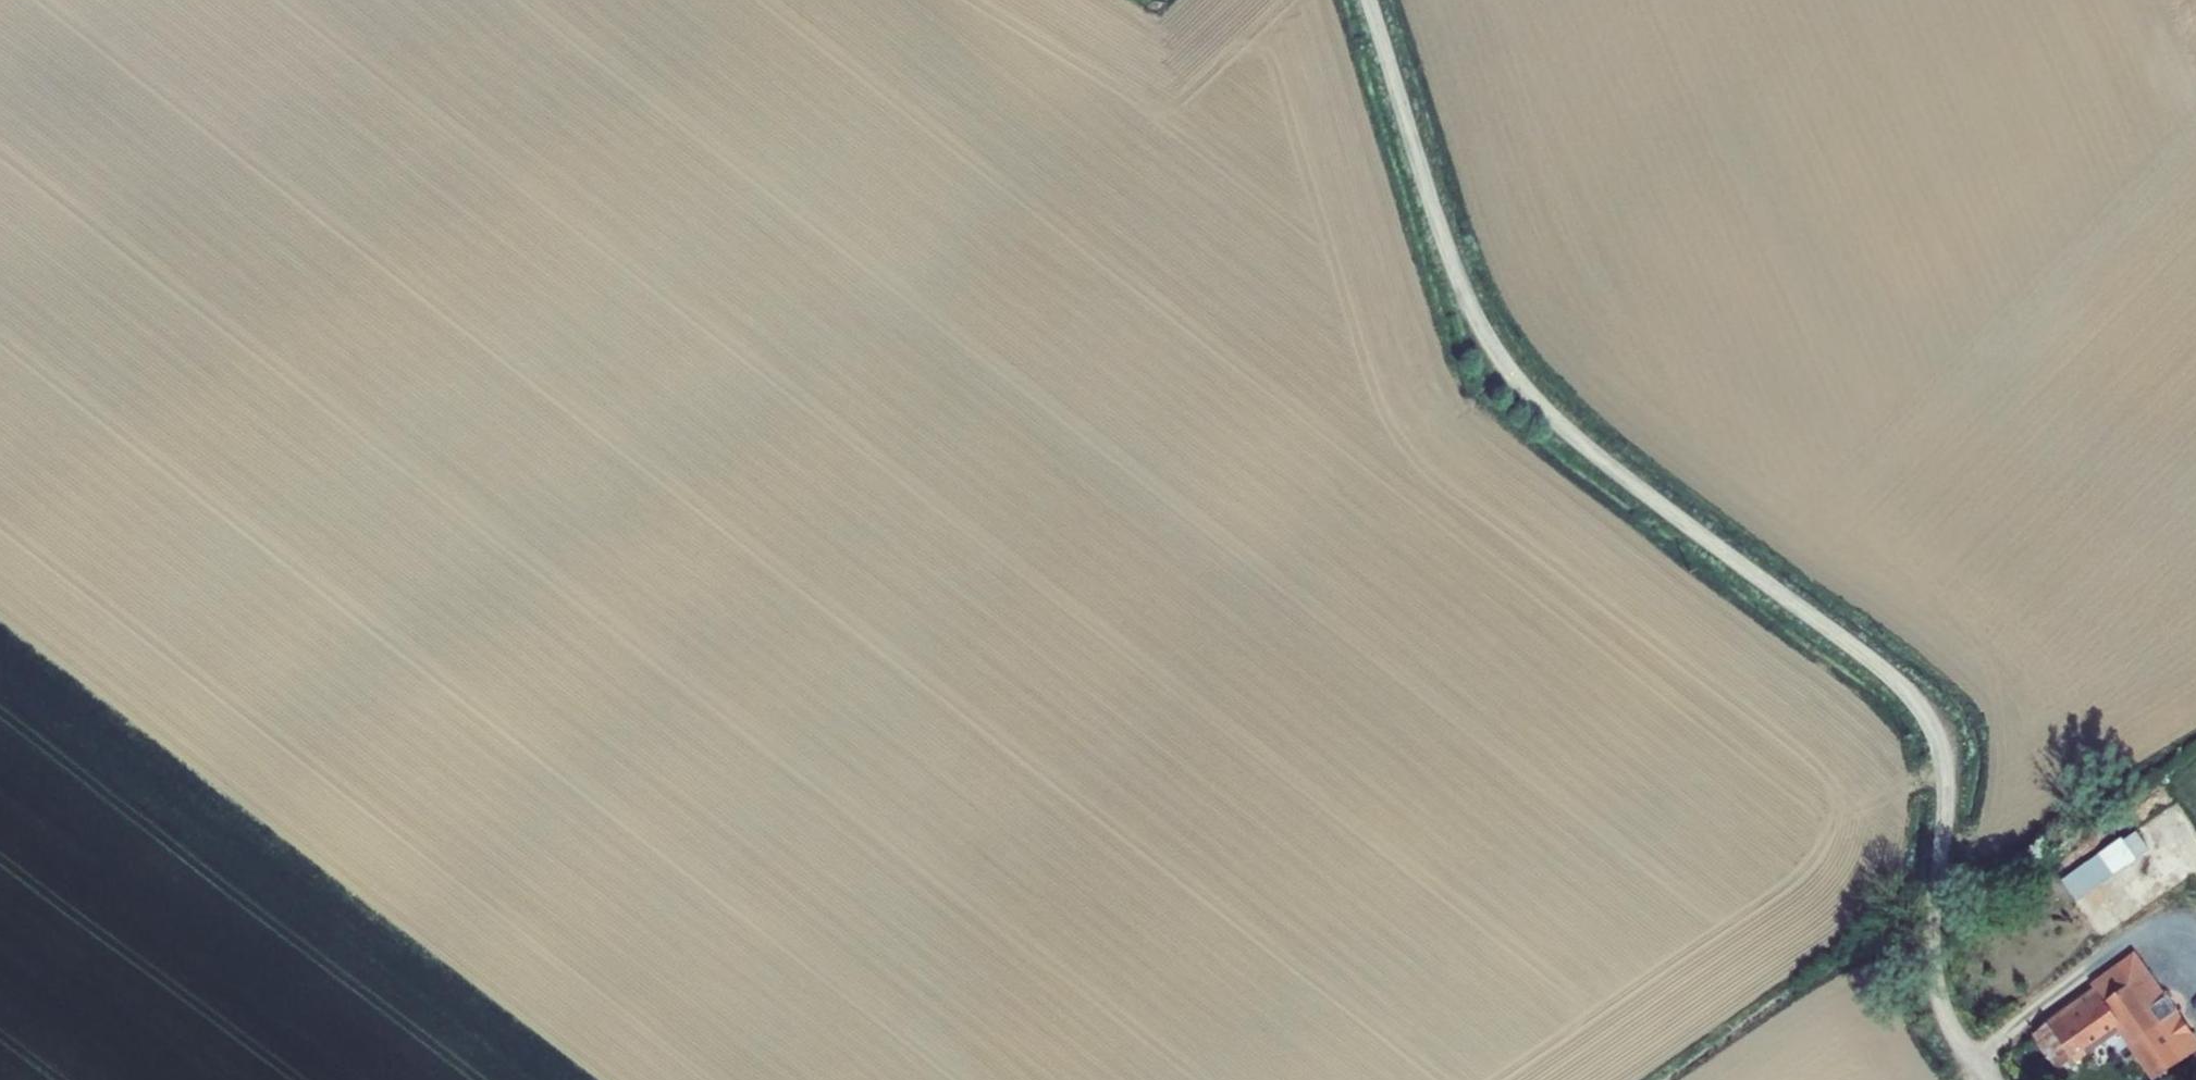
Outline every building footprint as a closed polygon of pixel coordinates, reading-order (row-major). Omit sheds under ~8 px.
[(2075,900),(2112,874),(2098,854),(2061,880),(2075,900)] [(2119,982),(2061,1030),(2089,1064),(2135,1026),(2148,1015),(2154,1011),(2187,984),(2155,945),(2123,971),(2116,977),(2119,982)] [(2187,984),(2154,1011),(2148,1015),(2158,1030),(2165,1025),(2167,1027),(2195,1003),(2195,996),(2187,984)] [(2195,1053),(2195,1003),(2167,1027),(2161,1033),(2183,1064),(2190,1058),(2195,1053)]
